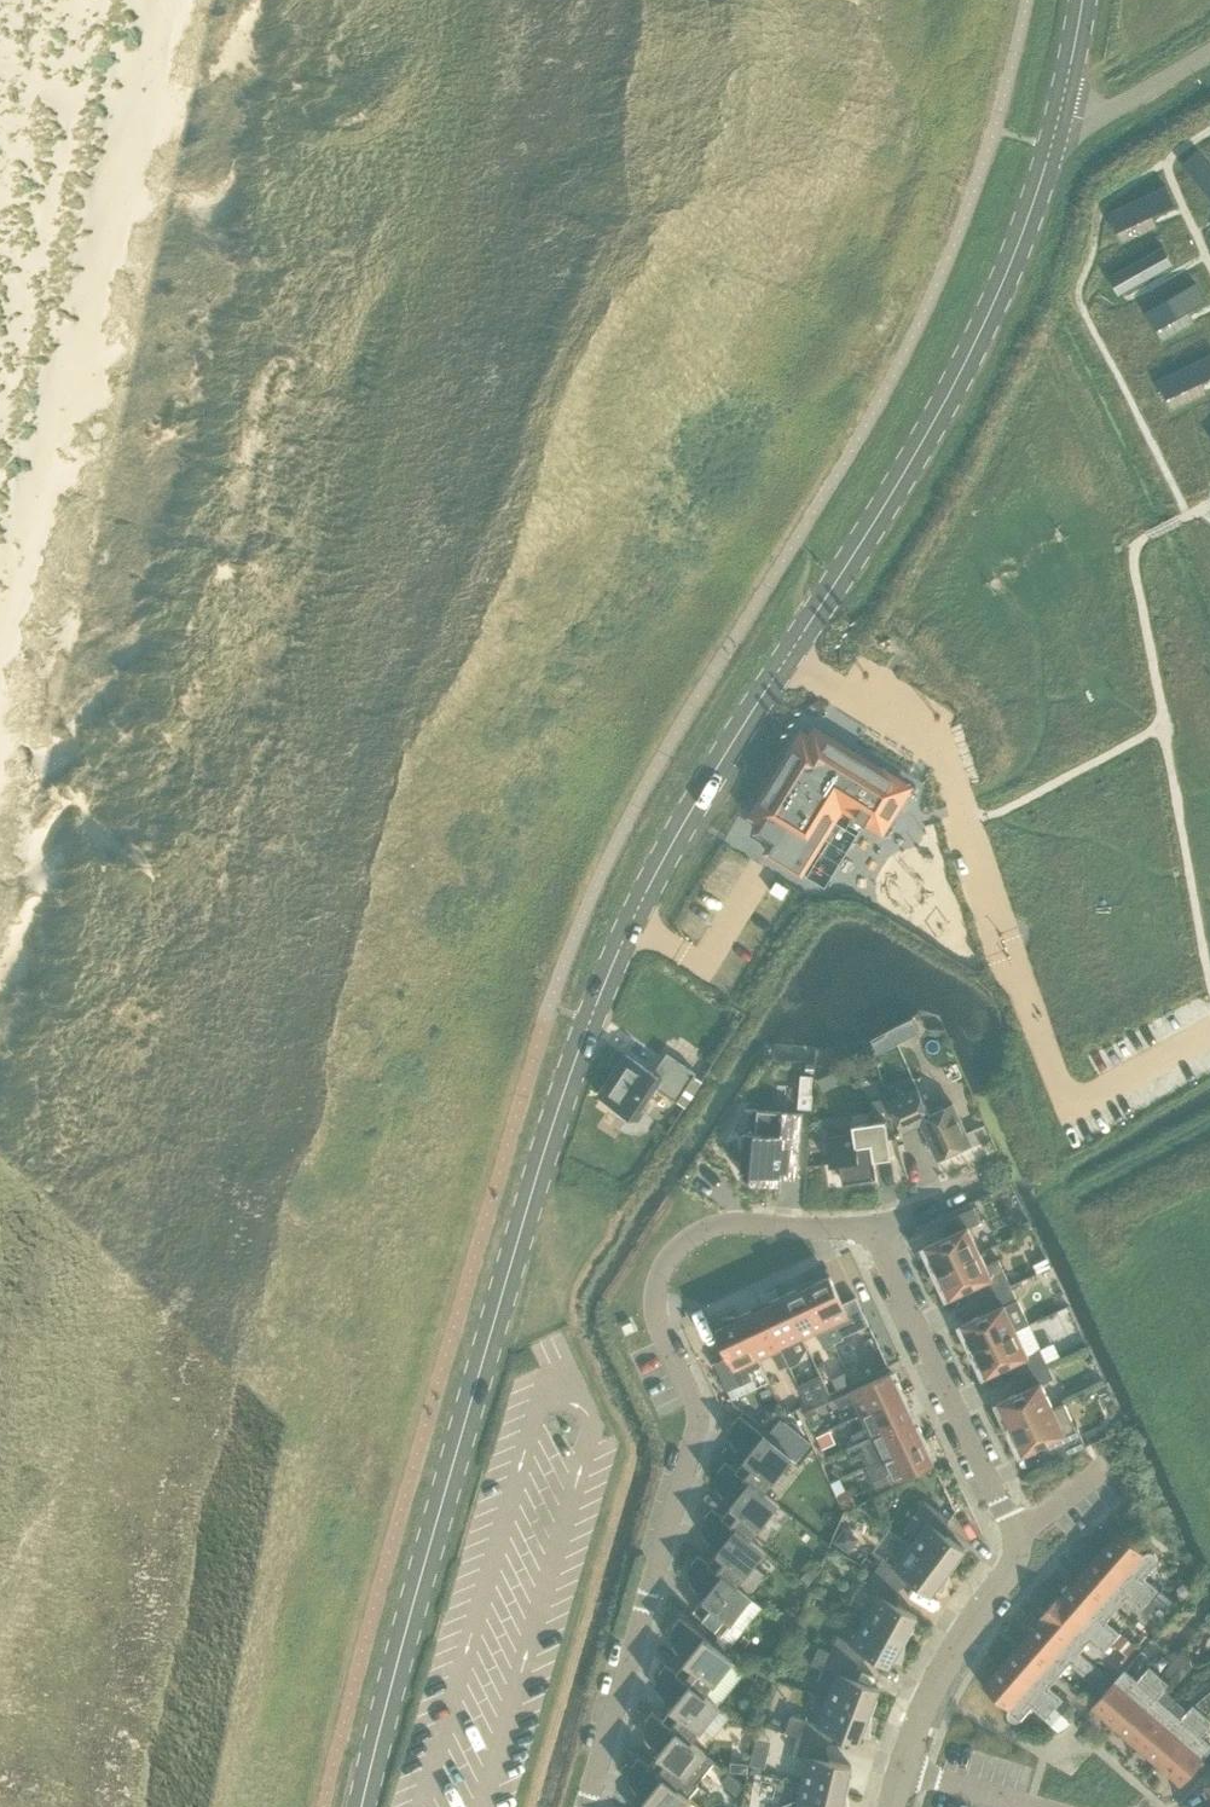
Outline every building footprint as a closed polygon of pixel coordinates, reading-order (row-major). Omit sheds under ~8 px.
[(1182,164),(1209,198),(1209,164),(1199,150),(1182,164)] [(1169,184),(1107,213),(1116,233),(1178,204),(1169,184)] [(1163,246),(1117,272),(1127,291),(1174,265),(1163,246)] [(1194,283),(1146,312),(1157,331),(1185,314),(1205,301),(1194,283)] [(1156,379),(1165,399),(1202,382),(1209,378),(1209,355),(1156,379)] [(803,733),(751,816),(762,823),(757,832),(773,842),(785,850),(782,855),(798,865),(801,859),(808,864),(842,808),(882,832),(910,787),(815,729),(810,737),(803,733)] [(703,1081),(694,1074),(696,1073),(666,1053),(653,1072),(625,1054),(599,1094),(638,1120),(643,1113),(640,1111),(656,1087),(677,1101),(677,1100),(687,1107),(703,1081)] [(818,1079),(824,1090),(838,1083),(833,1072),(818,1079)] [(801,1075),(798,1109),(812,1110),(813,1095),(812,1095),(814,1076),(801,1075)] [(902,1132),(922,1123),(938,1158),(971,1143),(953,1104),(930,1114),(918,1088),(888,1101),(902,1132)] [(876,1112),(889,1109),(886,1096),(873,1099),(876,1112)] [(771,1169),(797,1171),(802,1113),(784,1111),(784,1112),(746,1108),(734,1127),(744,1134),(741,1171),(741,1173),(741,1174),(741,1175),(742,1176),(743,1178),(745,1180),(747,1181),(749,1181),(769,1183),(771,1169)] [(875,1160),(892,1157),(886,1119),(852,1124),(854,1133),(828,1137),(826,1124),(824,1124),(830,1163),(840,1162),(843,1181),(877,1176),(875,1160)] [(946,1220),(974,1207),(972,1202),(944,1215),(946,1220)] [(930,1257),(927,1258),(934,1273),(980,1252),(968,1227),(981,1222),(974,1207),(946,1220),(953,1233),(925,1246),(930,1257)] [(986,1265),(980,1252),(934,1273),(941,1289),(944,1287),(949,1298),(977,1285),(983,1298),(1011,1285),(999,1260),(986,1265)] [(1046,1254),(1032,1261),(1037,1270),(1050,1264),(1046,1254)] [(830,1276),(807,1287),(826,1328),(833,1343),(844,1339),(843,1337),(869,1324),(856,1297),(842,1303),(830,1276)] [(989,1311),(961,1324),(966,1335),(963,1336),(970,1351),(1016,1330),(1029,1324),(1011,1285),(983,1298),(989,1311)] [(833,1343),(826,1328),(807,1287),(798,1291),(797,1288),(783,1295),(804,1338),(817,1332),(824,1348),(833,1343)] [(790,1344),(804,1338),(783,1295),(769,1301),(771,1304),(762,1308),(789,1364),(798,1360),(790,1344)] [(752,1309),(739,1316),(759,1359),(772,1353),(780,1369),(789,1364),(762,1308),(753,1312),(752,1309)] [(728,1356),(714,1363),(727,1391),(742,1383),(752,1379),(749,1371),(762,1365),(759,1359),(739,1316),(722,1318),(723,1326),(715,1329),(728,1356)] [(1013,1363),(1019,1376),(1047,1363),(1040,1348),(1028,1354),(1016,1330),(970,1351),(978,1367),(981,1365),(985,1376),(1013,1363)] [(1042,1384),(1054,1378),(1047,1363),(1019,1376),(1026,1389),(998,1402),(1003,1413),(1000,1414),(1007,1429),(1053,1408),(1042,1384)] [(847,1372),(833,1378),(837,1387),(851,1380),(848,1374),(847,1372)] [(839,1408),(855,1401),(861,1414),(904,1394),(898,1380),(895,1381),(891,1372),(850,1391),(835,1399),(839,1408)] [(809,1378),(799,1383),(807,1403),(818,1398),(809,1378)] [(851,1434),(856,1444),(912,1417),(908,1408),(911,1407),(904,1394),(861,1414),(867,1427),(851,1434)] [(771,1402),(768,1411),(771,1418),(784,1412),(778,1399),(771,1402)] [(1064,1403),(1053,1408),(1007,1429),(1014,1445),(1017,1443),(1022,1454),(1050,1441),(1058,1459),(1086,1446),(1077,1427),(1076,1428),(1064,1403)] [(823,1420),(817,1407),(806,1412),(812,1425),(823,1420)] [(737,1444),(749,1453),(736,1469),(735,1470),(764,1493),(764,1492),(792,1457),(739,1415),(734,1421),(733,1424),(732,1425),(732,1427),(731,1430),(731,1433),(732,1435),(733,1437),(734,1439),(735,1441),(736,1442),(737,1444)] [(851,1456),(865,1450),(871,1464),(925,1438),(919,1425),(916,1426),(912,1417),(856,1444),(847,1448),(851,1456)] [(831,1429),(817,1436),(823,1447),(836,1441),(831,1429)] [(925,1438),(871,1464),(866,1466),(876,1488),(892,1480),(893,1482),(933,1462),(929,1453),(932,1452),(925,1438)] [(750,1539),(751,1539),(779,1504),(764,1492),(764,1493),(735,1470),(736,1469),(726,1461),(721,1466),(720,1468),(719,1470),(718,1472),(718,1474),(718,1475),(717,1476),(717,1478),(718,1479),(718,1482),(719,1485),(721,1487),(722,1489),(724,1491),(735,1500),(722,1516),(721,1517),(750,1539)] [(850,1491),(840,1496),(845,1508),(856,1504),(850,1491)] [(928,1523),(912,1545),(950,1573),(961,1559),(959,1557),(965,1549),(941,1531),(950,1519),(925,1501),(915,1514),(928,1523)] [(765,1550),(751,1539),(750,1539),(721,1517),(722,1516),(712,1508),(707,1514),(706,1516),(705,1518),(704,1521),(704,1522),(704,1525),(704,1528),(705,1529),(705,1531),(706,1532),(707,1534),(708,1535),(709,1537),(721,1546),(708,1563),(737,1586),(737,1585),(765,1550)] [(853,1531),(846,1526),(837,1539),(850,1549),(855,1542),(853,1531)] [(1116,1532),(1098,1554),(1150,1599),(1151,1598),(1158,1589),(1145,1577),(1156,1565),(1156,1564),(1157,1562),(1157,1560),(1157,1558),(1156,1556),(1155,1554),(1153,1553),(1152,1553),(1151,1552),(1148,1552),(1147,1552),(1145,1553),(1144,1554),(1117,1531),(1116,1532)] [(944,1593),(950,1573),(912,1545),(896,1567),(883,1557),(873,1573),(899,1589),(907,1577),(931,1595),(935,1589),(944,1593)] [(737,1586),(708,1563),(698,1554),(693,1561),(692,1563),(691,1565),(690,1567),(690,1568),(690,1570),(690,1573),(691,1576),(692,1577),(693,1579),(694,1581),(696,1583),(708,1593),(694,1610),(734,1642),(762,1606),(751,1597),(737,1585),(737,1586)] [(1141,1609),(1150,1599),(1098,1554),(1079,1576),(1117,1609),(1127,1597),(1141,1609)] [(815,1575),(809,1569),(802,1577),(808,1583),(815,1575)] [(891,1601),(899,1589),(873,1573),(864,1588),(877,1595),(864,1619),(906,1642),(915,1626),(913,1625),(917,1616),(891,1601)] [(1079,1576),(1060,1597),(1060,1598),(1112,1643),(1120,1633),(1107,1621),(1117,1609),(1079,1576)] [(1171,1600),(1158,1589),(1151,1598),(1163,1609),(1171,1600)] [(1103,1653),(1112,1643),(1060,1598),(1060,1597),(1059,1596),(1039,1619),(1041,1619),(1079,1653),(1079,1652),(1089,1641),(1103,1653)] [(1150,1599),(1141,1609),(1147,1614),(1155,1604),(1150,1599)] [(799,1617),(788,1608),(780,1618),(792,1626),(799,1617)] [(1160,1608),(1156,1612),(1162,1617),(1166,1613),(1160,1608)] [(676,1673),(704,1695),(705,1695),(733,1659),(680,1617),(674,1624),(673,1626),(673,1627),(672,1630),(672,1632),(672,1635),(672,1637),(672,1638),(673,1639),(673,1641),(674,1642),(676,1645),(677,1646),(689,1656),(676,1672),(676,1673)] [(902,1662),(906,1642),(864,1619),(851,1643),(838,1635),(830,1652),(858,1664),(864,1651),(890,1666),(893,1660),(902,1662)] [(1093,1664),(1079,1652),(1079,1653),(1041,1619),(1039,1619),(1040,1620),(1022,1641),(1060,1674),(1070,1663),(1084,1675),(1092,1666),(1093,1664)] [(1120,1633),(1112,1643),(1126,1655),(1134,1645),(1120,1633)] [(1022,1641),(1003,1663),(1054,1708),(1063,1698),(1049,1686),(1060,1674),(1022,1641)] [(832,1684),(827,1699),(872,1716),(878,1699),(876,1698),(879,1689),(851,1678),(858,1664),(830,1652),(819,1647),(811,1664),(822,1668),(819,1678),(832,1684)] [(1155,1655),(1150,1661),(1160,1670),(1169,1659),(1163,1654),(1155,1655)] [(778,1655),(764,1656),(765,1665),(779,1665),(778,1655)] [(1032,1706),(1046,1718),(1050,1714),(1054,1708),(1003,1663),(984,1685),(983,1684),(982,1685),(1009,1709),(1008,1710),(1008,1712),(1008,1713),(1008,1715),(1009,1717),(1010,1718),(1011,1719),(1013,1720),(1015,1720),(1017,1721),(1018,1720),(1021,1719),(1032,1706)] [(1169,1663),(1159,1675),(1169,1684),(1173,1687),(1183,1675),(1169,1663)] [(676,1702),(662,1719),(691,1742),(691,1741),(719,1706),(705,1695),(704,1695),(676,1673),(676,1672),(666,1664),(661,1670),(660,1672),(659,1674),(659,1676),(658,1678),(658,1680),(658,1683),(659,1686),(660,1687),(661,1690),(662,1691),(664,1693),(676,1702)] [(1092,1666),(1084,1675),(1092,1681),(1099,1672),(1092,1666)] [(1092,1709),(1093,1708),(1114,1727),(1159,1675),(1149,1666),(1137,1680),(1125,1669),(1091,1708),(1092,1709)] [(1114,1727),(1136,1746),(1169,1708),(1157,1697),(1169,1684),(1159,1675),(1114,1727)] [(1198,1705),(1208,1716),(1209,1714),(1209,1695),(1198,1705)] [(1063,1698),(1054,1708),(1066,1718),(1074,1708),(1063,1698)] [(791,1714),(785,1732),(798,1736),(827,1745),(831,1731),(859,1742),(861,1736),(871,1736),(872,1716),(827,1699),(817,1724),(803,1719),(791,1714)] [(1169,1708),(1136,1746),(1158,1765),(1203,1713),(1193,1704),(1181,1718),(1169,1708)] [(1066,1718),(1054,1708),(1050,1714),(1061,1724),(1066,1718)] [(691,1742),(662,1719),(652,1710),(647,1717),(646,1719),(645,1721),(644,1724),(644,1726),(644,1727),(645,1729),(645,1733),(646,1734),(647,1736),(648,1738),(650,1739),(662,1749),(649,1765),(648,1766),(688,1797),(689,1797),(699,1784),(697,1783),(714,1761),(705,1753),(706,1753),(691,1741),(691,1742)] [(1203,1713),(1158,1765),(1179,1784),(1180,1785),(1209,1751),(1209,1743),(1201,1735),(1209,1725),(1209,1719),(1203,1713)] [(822,1759),(827,1745),(798,1736),(792,1754),(807,1757),(801,1783),(848,1794),(852,1776),(849,1776),(852,1766),(822,1759)] [(648,1766),(649,1765),(639,1757),(633,1764),(632,1766),(631,1767),(631,1769),(631,1771),(630,1772),(631,1775),(631,1778),(632,1779),(633,1782),(634,1784),(636,1786),(648,1795),(639,1806),(686,1806),(692,1799),(689,1797),(688,1797),(648,1766)] [(732,1762),(731,1771),(747,1773),(748,1764),(732,1762)] [(728,1773),(721,1782),(730,1789),(737,1780),(728,1773)] [(848,1794),(801,1783),(795,1806),(849,1806),(848,1794)]
